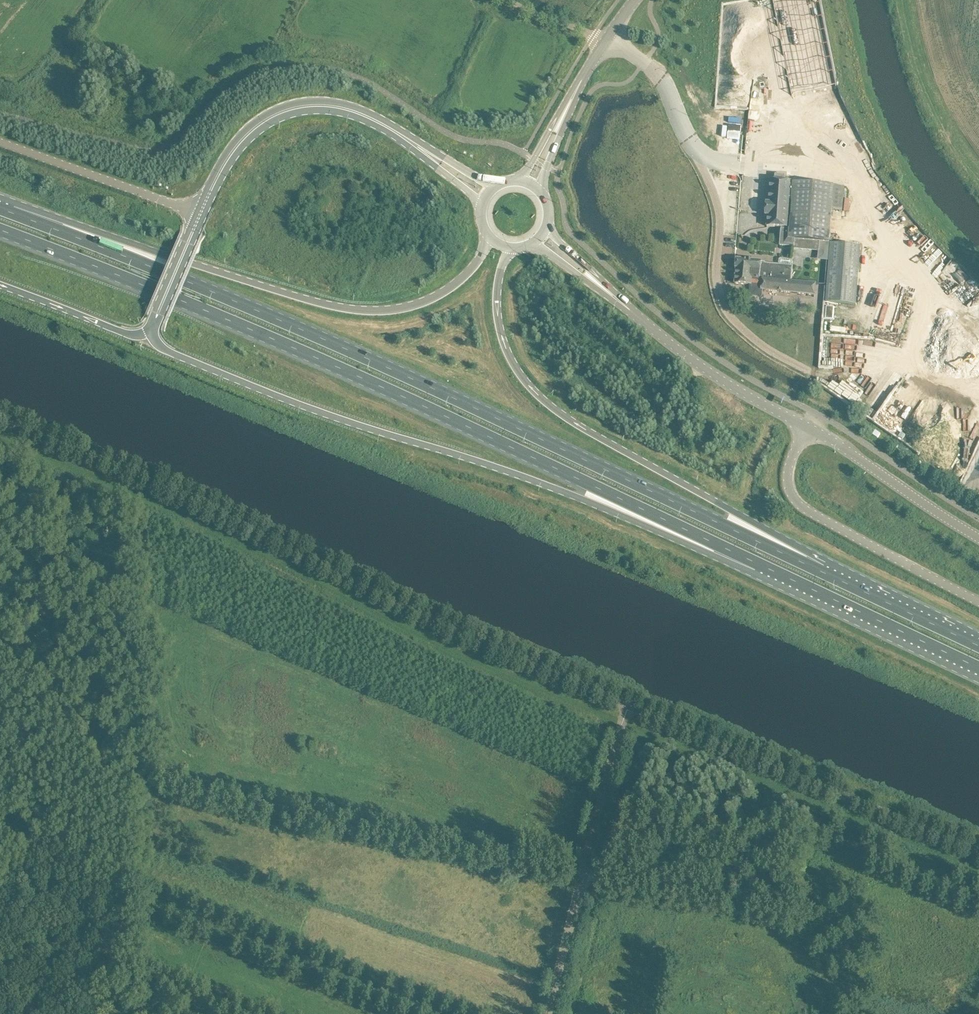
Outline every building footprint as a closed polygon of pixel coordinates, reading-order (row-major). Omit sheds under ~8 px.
[(828,261),(833,209),(843,210),(845,187),(807,184),(794,183),(793,183),(793,186),(791,186),(792,183),(792,182),(784,182),(784,176),(776,175),(776,181),(771,181),(769,203),(767,203),(766,216),(768,216),(767,227),(782,228),(781,246),(794,247),(794,249),(819,251),(818,260),(828,261)] [(856,304),(861,246),(831,243),(826,302),(856,304)] [(736,258),(735,268),(736,269),(736,271),(741,271),(741,273),(747,274),(747,275),(753,276),(752,278),(791,282),(791,280),(793,265),(791,265),(781,264),(765,262),(762,262),(762,261),(736,258)] [(736,271),(735,284),(751,285),(750,295),(761,296),(762,291),(815,296),(817,283),(791,280),(791,282),(752,278),(753,276),(747,275),(747,274),(741,273),(741,271),(736,271)] [(881,276),(877,285),(884,287),(887,278),(881,276)] [(868,334),(897,345),(918,289),(889,278),(868,334)] [(827,395),(832,396),(836,386),(831,384),(827,395)]
